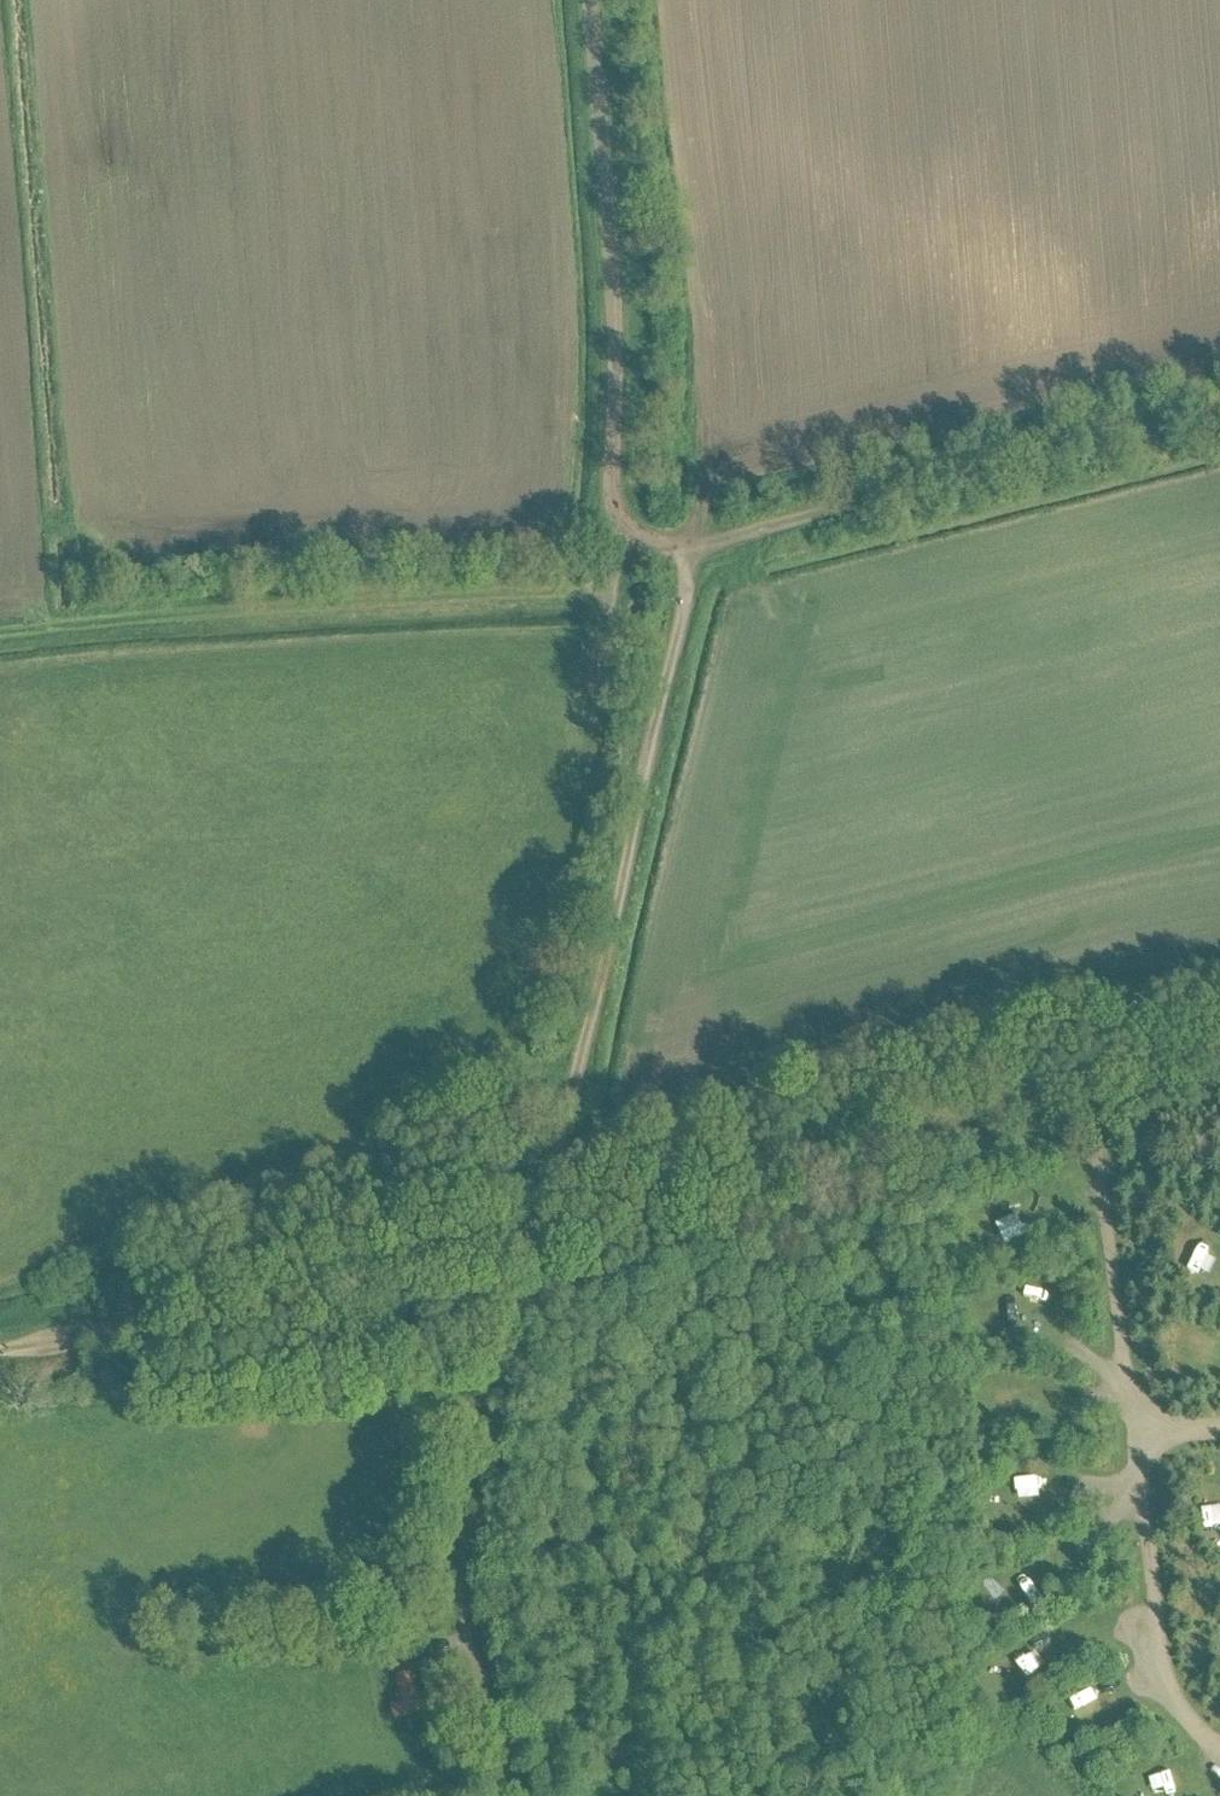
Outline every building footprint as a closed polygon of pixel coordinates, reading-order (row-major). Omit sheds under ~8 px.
[(422,1713),(413,1675),(397,1679),(406,1717),(422,1713)]
